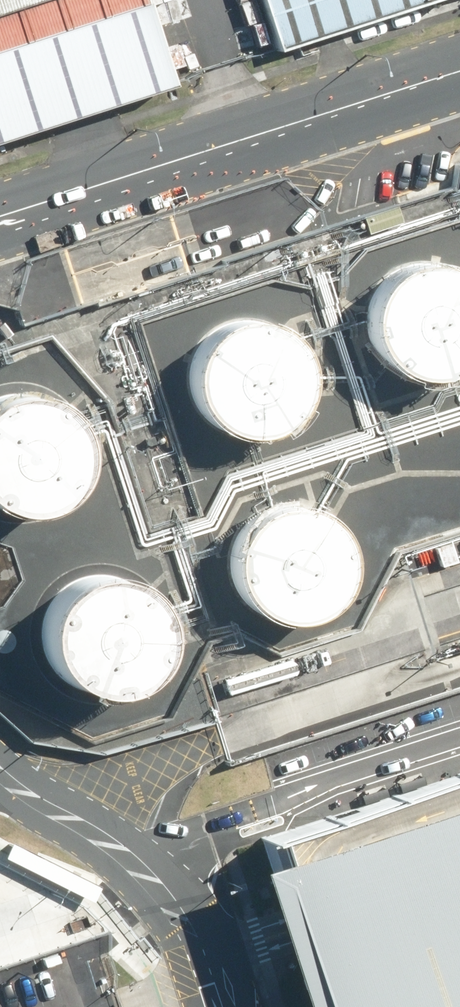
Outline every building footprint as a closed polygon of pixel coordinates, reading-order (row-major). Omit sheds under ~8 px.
[(180,90),(151,0),(0,0),(0,148),(180,90)] [(278,53),(444,0),(260,0),(278,53)] [(445,264),(427,261),(406,264),(388,274),(375,290),(368,309),(367,330),(374,349),(387,365),(405,376),(425,379),(444,377),(459,369),(459,272),(445,264)] [(269,323),(250,320),(231,323),(214,333),(201,347),(193,365),(192,385),(197,404),(209,420),(225,431),(243,437),(263,436),(281,429),(296,416),(305,400),(309,381),(307,363),(299,345),(286,332),(269,323)] [(3,394),(0,395),(0,508),(6,511),(26,512),(45,506),(62,495),(74,479),(80,460),(79,440),(77,434),(72,422),(59,406),(42,396),(23,391),(3,394)] [(321,511),(314,507),(296,503),(275,505),(256,514),(242,529),(233,548),(232,569),(237,589),(249,606),(267,618),(287,623),(306,621),(323,614),(338,602),(348,586),(352,567),(350,548),(343,531),(330,517),(321,511)] [(50,603),(43,621),(43,641),(48,659),(59,675),(75,686),(95,693),(116,692),(135,684),(151,670),(161,652),(164,631),(162,616),(160,611),(150,593),(133,579),(115,573),(96,572),(77,577),(61,588),(50,603)] [(246,864),(270,936),(293,1006),(459,1006),(459,794),(246,864)] [(98,886),(11,842),(3,857),(91,901),(98,886)]
